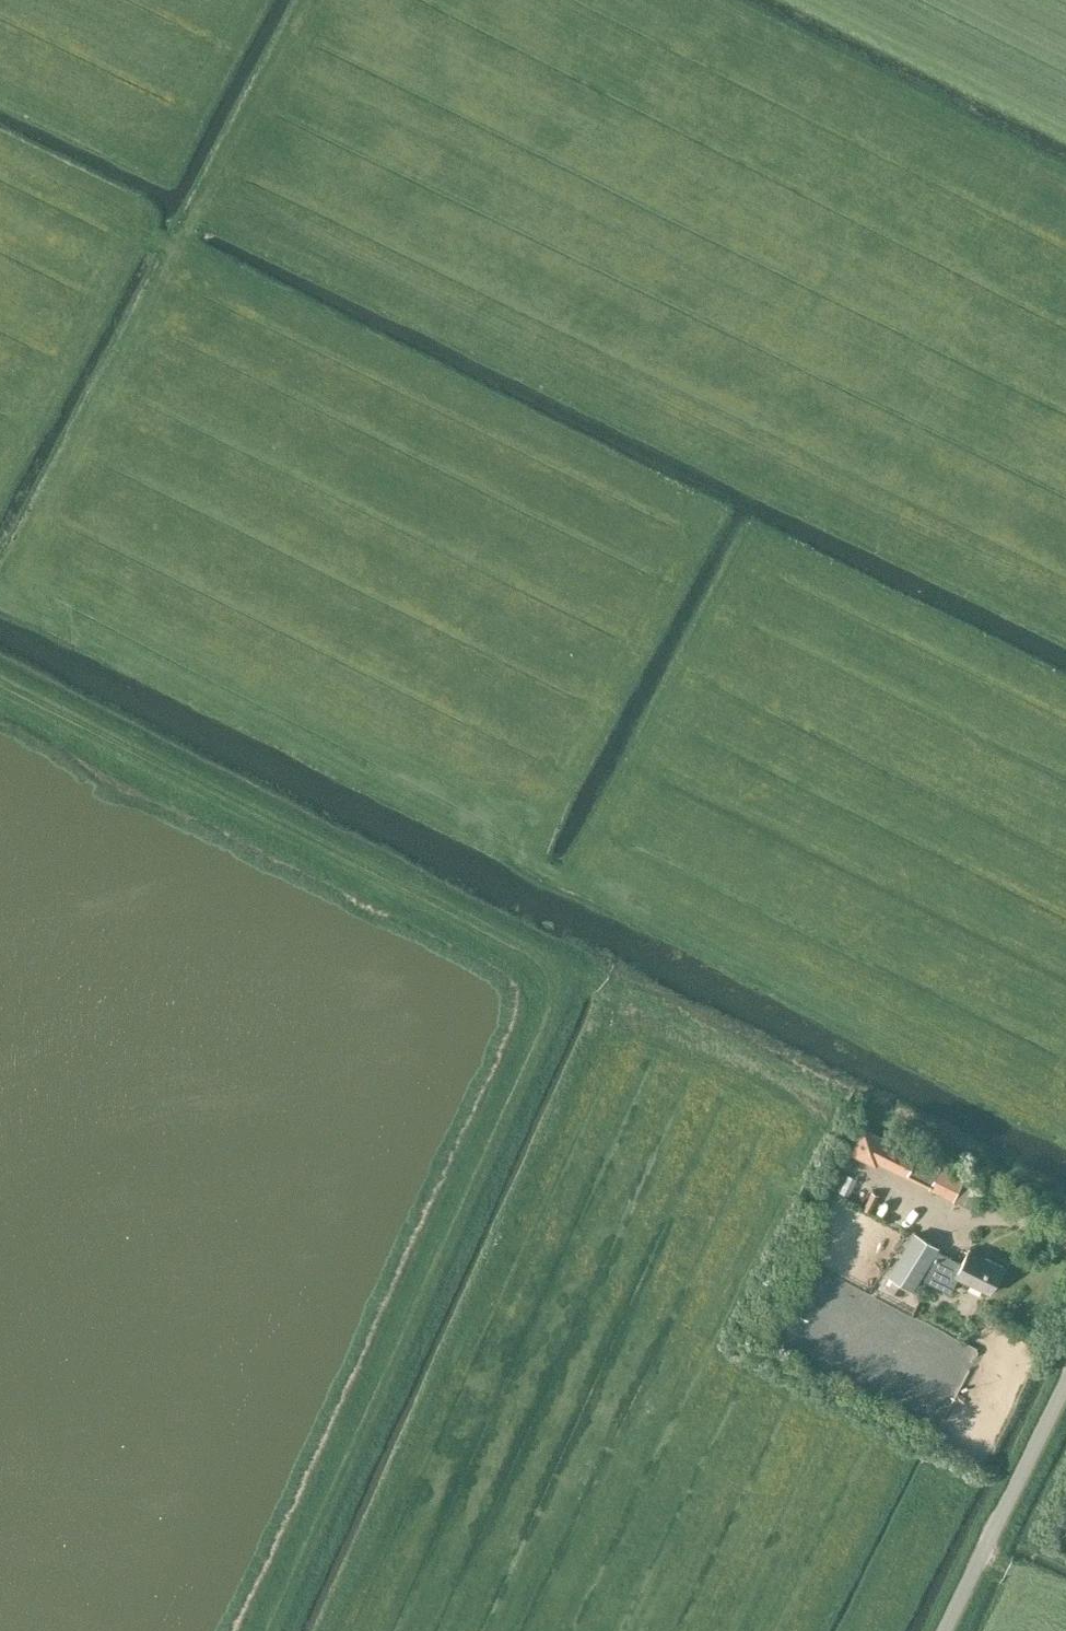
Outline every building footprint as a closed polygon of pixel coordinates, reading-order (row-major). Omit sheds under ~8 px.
[(876,1166),(878,1162),(954,1199),(964,1179),(863,1129),(851,1153),(876,1166)] [(964,1179),(954,1199),(970,1207),(980,1187),(964,1179)] [(913,1232),(889,1275),(893,1277),(907,1285),(913,1288),(937,1246),(913,1232)] [(938,1249),(925,1277),(952,1290),(959,1277),(991,1294),(1005,1265),(969,1247),(962,1261),(938,1249)] [(893,1277),(886,1288),(900,1296),(907,1285),(893,1277)]
